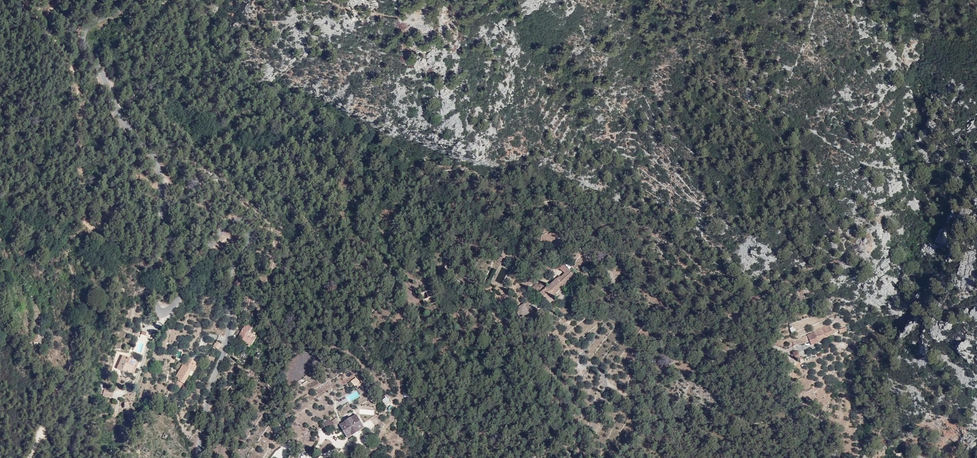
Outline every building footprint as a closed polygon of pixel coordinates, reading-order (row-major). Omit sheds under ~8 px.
[(539,241),(547,245),(554,240),(559,238),(564,238),(566,231),(557,230),(548,234),(547,233),(542,235),(539,241)] [(503,250),(503,252),(504,251),(507,252),(508,254),(508,257),(507,256),(506,258),(504,258),(502,257),(497,261),(500,263),(503,264),(507,264),(510,263),(512,260),(512,257),(511,253),(509,251),(507,250),(503,250)] [(538,291),(548,301),(554,295),(563,287),(564,289),(576,278),(564,264),(560,268),(565,274),(561,277),(560,276),(548,288),(542,282),(539,285),(537,283),(532,287),(536,292),(538,291)] [(577,280),(576,278),(564,289),(566,290),(577,280)] [(554,295),(548,301),(550,303),(556,297),(554,295)] [(524,304),(529,313),(534,311),(526,303),(524,304)] [(520,318),(529,313),(524,304),(515,309),(520,318)] [(238,338),(252,345),(257,336),(255,335),(256,333),(252,331),(252,333),(250,332),(252,328),(248,326),(248,325),(247,324),(238,338)] [(806,336),(800,338),(802,344),(808,342),(808,341),(809,341),(811,345),(827,337),(834,334),(831,327),(828,329),(828,330),(825,332),(823,328),(806,335),(806,336)] [(139,339),(147,342),(149,336),(146,335),(146,332),(142,331),(139,339)] [(800,337),(794,339),(796,346),(802,345),(802,344),(800,338),(800,337)] [(28,353),(36,349),(32,341),(23,346),(28,353)] [(221,345),(217,342),(213,346),(214,347),(212,349),(215,351),(217,349),(218,350),(221,345)] [(136,361),(131,359),(123,355),(117,369),(130,374),(136,361)] [(193,372),(198,364),(189,358),(184,366),(183,365),(176,377),(179,379),(175,385),(181,388),(191,370),(193,372)] [(138,362),(136,361),(130,374),(133,375),(138,362)] [(104,395),(113,397),(114,391),(105,389),(104,395)] [(365,427),(357,415),(340,425),(348,438),(365,427)] [(327,431),(335,426),(332,421),(331,421),(330,419),(323,423),(325,426),(324,426),(327,431)]
